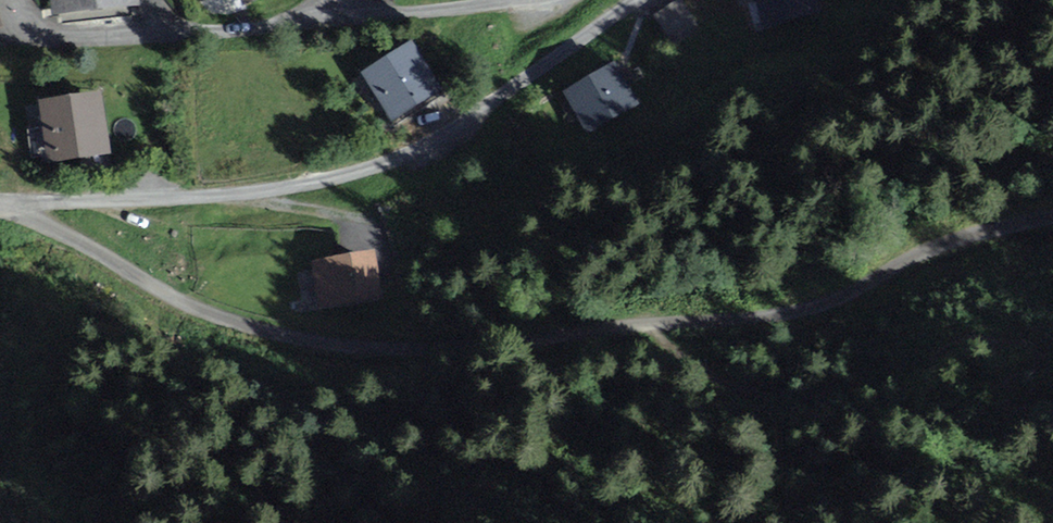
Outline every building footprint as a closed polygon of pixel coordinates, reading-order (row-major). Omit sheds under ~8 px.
[(53,16),(140,5),(140,0),(51,0),(53,16)] [(766,27),(823,10),(821,0),(758,0),(766,27)] [(413,39),(361,74),(393,121),(445,87),(413,39)] [(615,62),(564,92),(590,136),(641,106),(615,62)] [(101,90),(37,99),(47,162),(110,153),(101,90)] [(373,252),(314,262),(321,304),(380,294),(373,252)]
